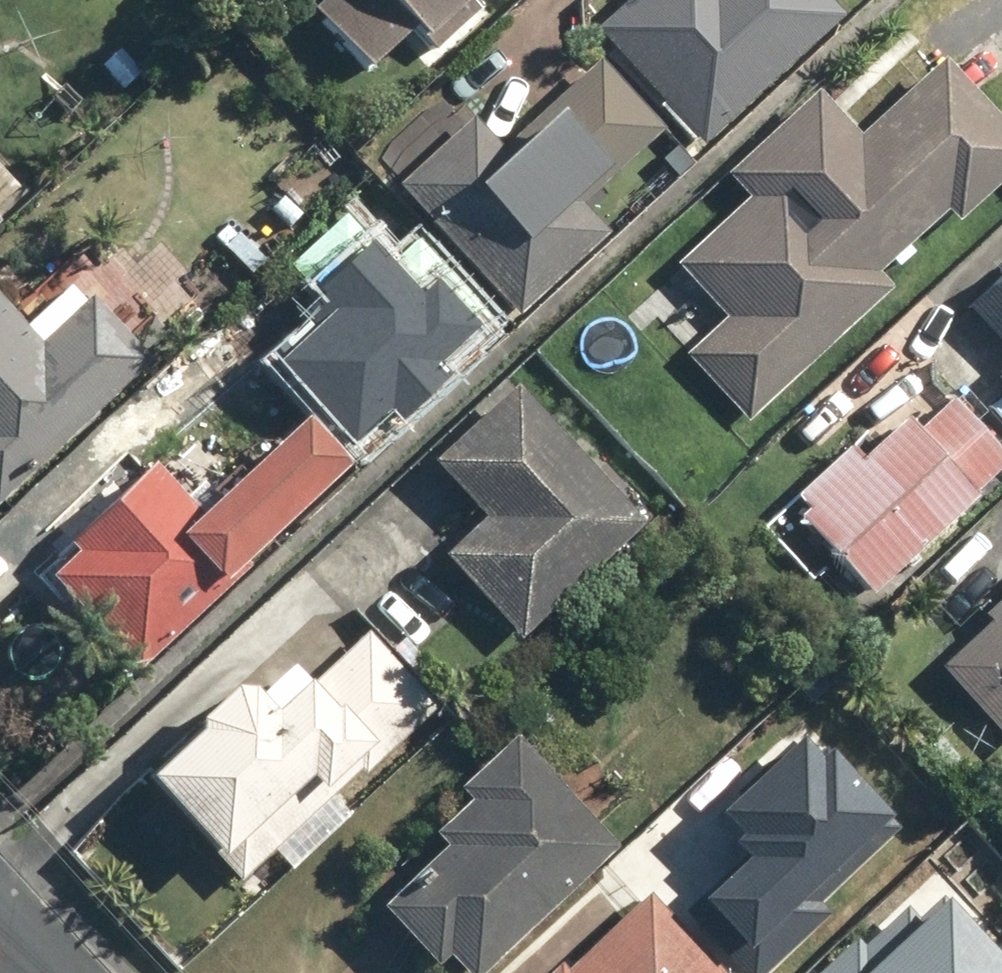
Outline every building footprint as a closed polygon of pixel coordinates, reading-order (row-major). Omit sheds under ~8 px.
[(314,12),(370,69),(421,19),(444,42),(470,17),(453,0),(327,0),(314,12)] [(834,0),(622,0),(592,26),(692,144),(845,13),(834,0)] [(1001,178),(1001,130),(937,60),(855,136),(812,91),(722,176),(743,198),(673,264),(724,318),(683,356),(746,422),(888,289),(874,274),(941,212),(953,224),(1001,178)] [(658,129),(599,61),(503,149),(475,117),(401,184),(521,316),(611,234),(580,200),(658,129)] [(154,355),(79,277),(33,321),(0,287),(0,502),(154,355)] [(1001,329),(1001,284),(980,304),(1001,329)] [(991,368),(1001,380),(1001,358),(991,368)] [(513,386),(431,462),(483,518),(441,556),(518,640),(644,524),(615,493),(622,487),(600,464),(592,471),(513,386)] [(953,393),(922,421),(909,408),(863,449),(852,437),(788,494),(871,586),(1001,468),(1001,447),(953,393)] [(139,668),(358,462),(313,414),(208,513),(159,462),(74,541),(82,550),(53,577),(139,668)] [(942,668),(1001,729),(1001,608),(942,668)] [(447,708),(369,626),(310,679),(285,651),(152,770),(253,883),(447,708)] [(516,727),(455,784),(471,801),(440,830),(453,844),(381,911),(436,969),(452,954),(470,972),(490,972),(627,845),(516,727)] [(909,899),(824,972),(1001,972),(1001,946),(948,884),(919,910),(909,899)] [(654,890),(557,972),(724,972),(654,890)]
